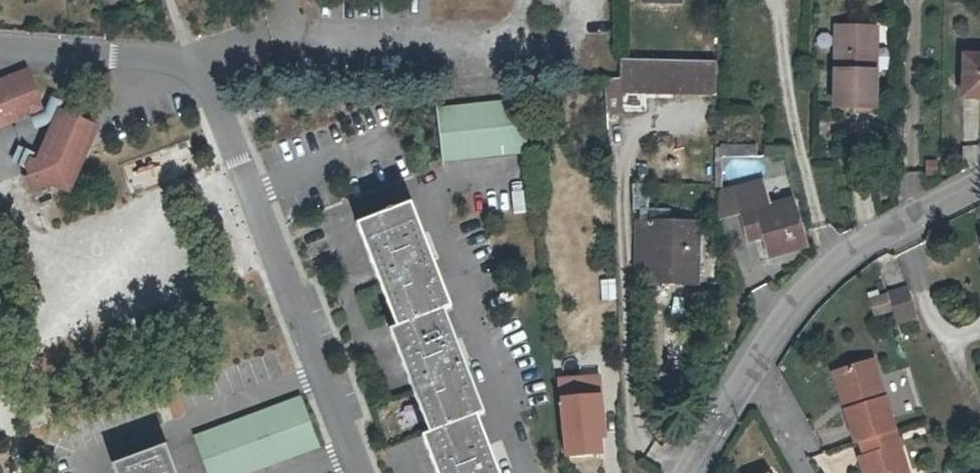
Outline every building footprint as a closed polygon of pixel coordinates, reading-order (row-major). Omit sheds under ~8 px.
[(874,113),(874,76),(866,75),(868,33),(836,31),(834,112),(874,113)] [(866,75),(874,76),(875,32),(868,33),(866,75)] [(967,60),(966,98),(979,98),(979,61),(967,60)] [(27,66),(0,77),(0,127),(9,123),(44,109),(27,66)] [(626,98),(692,98),(720,98),(721,68),(692,67),(626,66),(626,98)] [(57,98),(50,95),(44,111),(31,117),(33,122),(35,128),(49,124),(58,105),(64,101),(57,98)] [(523,97),(437,107),(443,161),(470,158),(530,151),(523,97)] [(101,124),(58,106),(38,153),(36,158),(29,156),(28,159),(25,164),(26,168),(28,174),(25,175),(31,194),(49,185),(53,185),(71,193),(101,124)] [(36,158),(38,153),(18,144),(11,162),(26,168),(25,164),(28,159),(29,156),(36,158)] [(719,222),(743,216),(738,198),(766,190),(764,182),(763,183),(744,188),(719,195),(719,222)] [(771,207),(766,190),(738,198),(743,216),(749,214),(754,238),(763,236),(769,256),(806,245),(795,201),(771,207)] [(427,434),(442,472),(502,472),(480,415),(486,413),(446,308),(452,306),(413,206),(363,225),(402,323),(393,326),(435,432),(427,434)] [(636,272),(655,272),(674,273),(674,285),(690,285),(696,285),(697,226),(691,226),(637,225),(636,272)] [(674,273),(655,272),(655,285),(674,285),(674,273)] [(904,281),(885,287),(890,302),(893,311),(912,306),(904,281)] [(890,302),(885,287),(869,292),(874,307),(890,302)] [(876,358),(842,368),(853,406),(846,409),(856,441),(860,439),(864,454),(859,455),(865,472),(911,472),(876,358)] [(601,368),(561,372),(569,446),(602,442),(599,413),(606,412),(601,368)] [(835,371),(846,409),(853,406),(842,368),(835,371)] [(195,433),(210,472),(248,472),(321,445),(301,393),(195,433)] [(117,464),(120,472),(180,472),(169,444),(117,464)]
